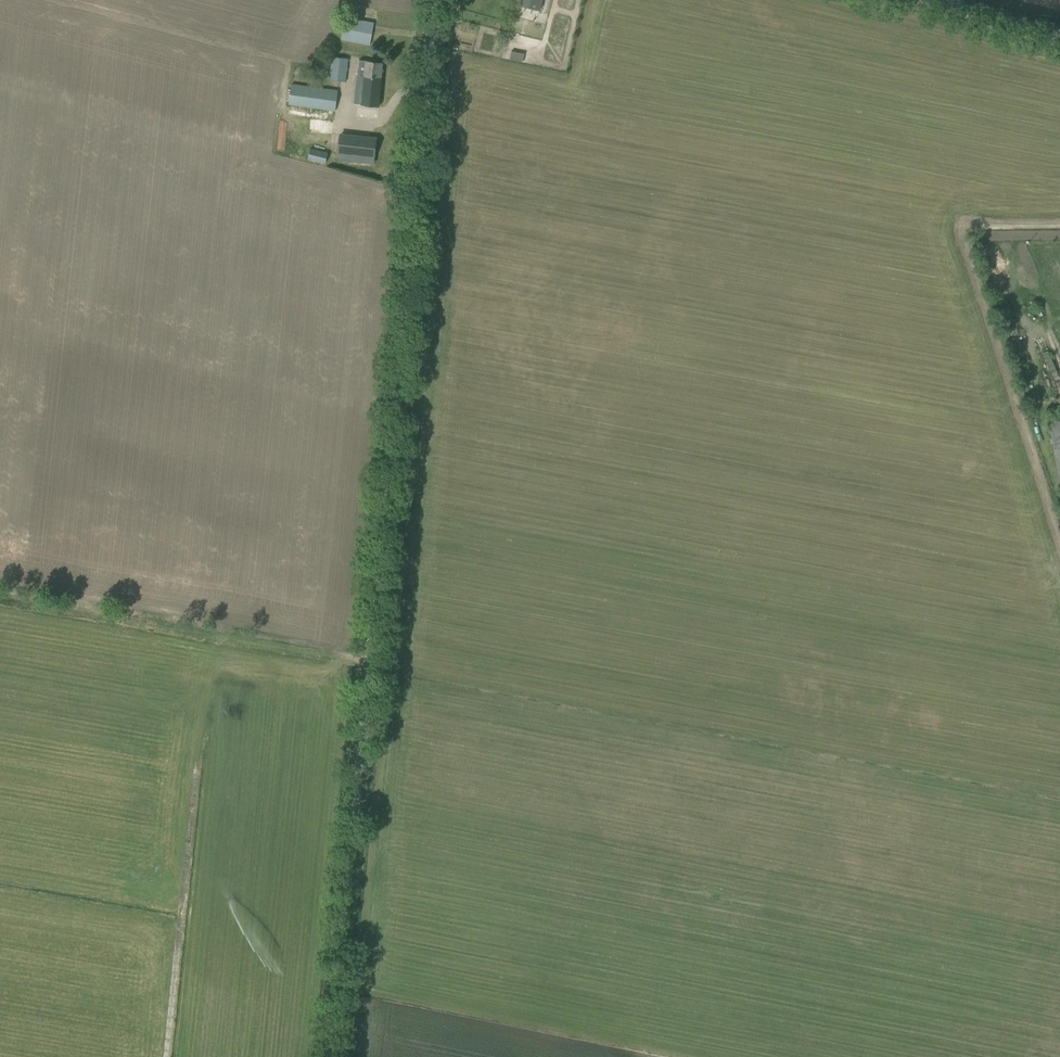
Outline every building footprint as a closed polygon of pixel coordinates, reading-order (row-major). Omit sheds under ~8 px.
[(540,11),(543,0),(519,0),(518,6),(540,11)] [(343,28),(341,39),(370,44),(374,22),(345,17),(343,28)] [(512,51),(511,59),(524,60),(525,52),(512,51)] [(328,80),(345,82),(348,59),(331,57),(328,80)] [(359,60),(354,104),(378,107),(383,63),(359,60)] [(288,105),(335,111),(338,90),(291,84),(288,105)] [(373,163),(376,138),(349,135),(346,160),(373,163)] [(308,159),(325,164),(328,153),(311,148),(308,159)] [(1049,424),(1059,484),(1059,422),(1057,422),(1049,424)]
